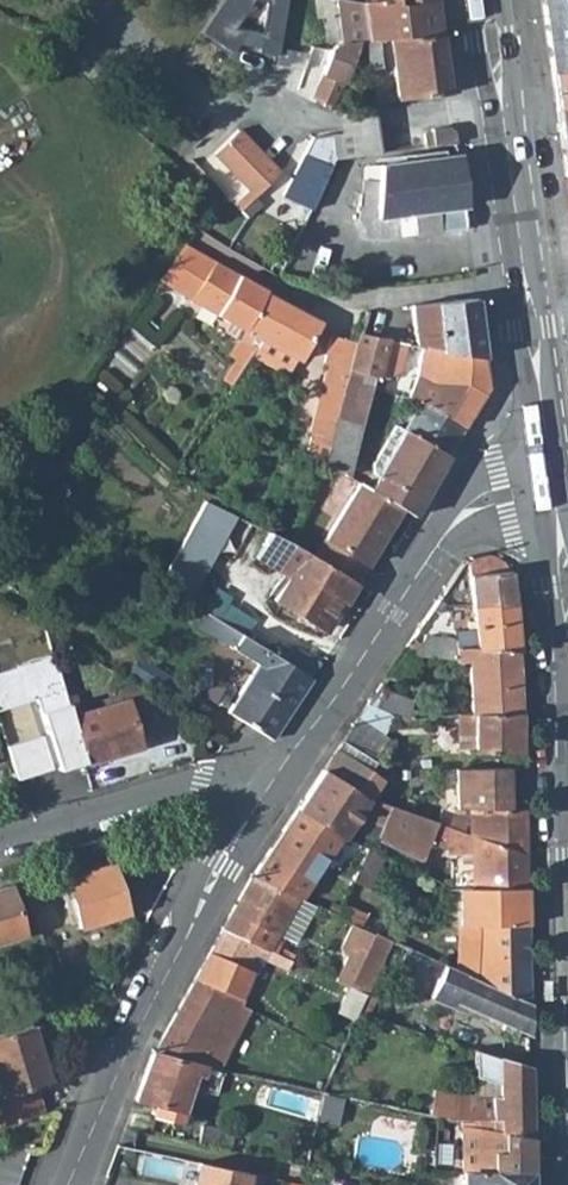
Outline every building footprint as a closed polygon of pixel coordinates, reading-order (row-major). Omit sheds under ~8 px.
[(553,75),(567,73),(567,0),(543,0),(553,75)] [(442,33),(438,3),(368,2),(362,1),(370,40),(442,33)] [(398,101),(449,94),(442,33),(370,40),(358,40),(350,67),(368,76),(373,68),(393,65),(398,101)] [(358,40),(341,36),(329,74),(343,79),(350,67),(358,40)] [(558,113),(567,111),(567,73),(553,75),(558,113)] [(330,110),(301,166),(297,165),(287,184),(316,198),(336,160),(379,154),(373,104),(330,110)] [(567,151),(567,111),(558,113),(563,151),(567,151)] [(454,131),(449,126),(433,129),(433,132),(424,134),(426,147),(456,143),(454,131)] [(211,150),(253,192),(276,168),(233,127),(211,150)] [(457,155),(366,168),(358,221),(418,213),(436,211),(464,206),(457,155)] [(464,206),(436,211),(438,224),(438,226),(439,229),(440,230),(443,232),(467,228),(464,206)] [(438,224),(436,211),(418,213),(419,226),(438,224)] [(199,306),(243,331),(245,332),(266,295),(267,295),(267,294),(182,246),(167,269),(157,282),(186,299),(193,303),(195,304),(199,306)] [(238,341),(254,349),(260,339),(295,360),(299,362),(320,325),(266,295),(245,332),(243,331),(238,341)] [(420,350),(421,350),(484,359),(476,299),(413,306),(415,327),(405,329),(406,346),(420,350)] [(358,344),(351,369),(350,373),(372,377),(370,389),(382,392),(384,380),(380,378),(383,367),(399,369),(402,345),(379,340),(360,335),(358,344)] [(358,344),(331,337),(324,365),(327,367),(321,394),(311,431),(333,438),(338,420),(347,384),(350,373),(351,369),(358,344)] [(254,349),(250,355),(286,375),(295,360),(260,339),(254,349)] [(238,341),(232,350),(248,359),(250,355),(254,349),(238,341)] [(484,359),(421,350),(420,350),(417,377),(407,399),(418,405),(466,428),(488,390),(484,359)] [(350,373),(347,384),(370,389),(372,377),(350,373)] [(338,420),(360,427),(370,389),(347,384),(338,420)] [(403,431),(449,456),(466,428),(418,405),(403,431)] [(348,478),(360,427),(338,420),(333,438),(326,465),(348,478)] [(393,430),(370,464),(372,474),(377,476),(368,491),(400,511),(412,518),(448,457),(449,456),(403,431),(394,426),(393,430)] [(317,551),(359,576),(400,511),(368,491),(367,491),(358,485),(317,551)] [(206,502),(162,585),(191,603),(236,518),(206,502)] [(344,601),(355,583),(304,553),(268,534),(254,560),(288,579),(274,600),(323,631),(343,600),(344,601)] [(506,566),(503,564),(501,562),(500,561),(498,560),(496,559),(491,557),(488,557),(483,557),(481,557),(478,556),(474,557),(469,560),(468,561),(472,599),(490,598),(490,605),(513,603),(511,580),(510,576),(509,574),(509,572),(507,568),(506,566)] [(474,628),(515,623),(513,603),(490,605),(490,598),(472,599),(472,602),(474,628)] [(205,613),(196,627),(229,648),(238,634),(205,613)] [(515,626),(515,623),(474,628),(476,649),(518,650),(515,626)] [(229,648),(229,649),(255,665),(226,712),(268,739),(269,739),(271,739),(311,680),(240,635),(238,634),(229,648)] [(457,641),(426,637),(421,644),(415,654),(418,656),(456,662),(456,648),(457,641)] [(421,644),(412,639),(406,647),(415,654),(421,644)] [(456,662),(470,664),(471,715),(474,715),(520,715),(518,653),(518,651),(518,650),(476,649),(456,648),(456,662)] [(70,717),(49,655),(0,670),(0,710),(32,698),(42,733),(2,744),(14,780),(53,769),(55,771),(84,763),(70,717)] [(197,691),(141,656),(127,679),(184,713),(197,691)] [(378,689),(366,707),(388,714),(391,715),(402,720),(409,701),(378,689)] [(160,743),(146,696),(127,702),(141,749),(160,743)] [(84,763),(85,766),(141,749),(127,702),(126,700),(70,717),(84,763)] [(388,714),(366,707),(359,718),(386,728),(391,715),(388,714)] [(475,754),(474,715),(471,715),(458,715),(458,755),(475,754)] [(475,754),(522,753),(520,715),(474,715),(475,754)] [(387,741),(357,720),(342,742),(372,763),(387,741)] [(367,800),(380,781),(336,752),(323,772),(364,800),(367,800)] [(455,811),(470,810),(470,823),(455,823),(454,830),(525,855),(523,809),(509,809),(508,768),(455,770),(455,811)] [(367,800),(364,800),(323,772),(298,810),(342,838),(343,837),(356,816),(414,837),(410,855),(417,859),(419,854),(425,858),(430,845),(437,824),(370,801),(367,800)] [(342,838),(298,810),(258,870),(252,879),(295,899),(301,901),(342,838)] [(526,890),(525,855),(454,830),(437,824),(430,845),(448,850),(449,855),(475,855),(474,879),(474,890),(526,890)] [(351,882),(368,889),(384,857),(366,848),(351,882)] [(429,858),(425,858),(419,854),(417,859),(427,864),(429,858)] [(82,930),(128,915),(112,865),(64,880),(82,930)] [(474,879),(450,878),(450,890),(457,890),(474,890),(474,879)] [(223,931),(268,951),(295,899),(252,879),(250,882),(223,931)] [(24,934),(10,886),(0,889),(0,941),(24,934)] [(457,926),(457,890),(450,890),(447,890),(447,926),(457,926)] [(526,890),(474,890),(457,890),(457,926),(458,926),(477,926),(527,927),(526,890)] [(360,960),(372,933),(355,925),(343,952),(348,955),(360,960)] [(477,926),(458,926),(455,971),(477,982),(477,926)] [(477,926),(477,982),(478,982),(528,1004),(527,928),(527,927),(477,926)] [(255,974),(249,971),(256,957),(267,962),(274,966),(275,964),(281,966),(285,959),(268,951),(223,931),(222,931),(196,979),(244,1001),(255,974)] [(388,940),(372,933),(360,960),(348,988),(364,995),(388,940)] [(348,988),(360,960),(348,955),(336,982),(348,988)] [(256,957),(249,971),(255,974),(260,976),(267,962),(256,957)] [(529,1035),(528,1004),(478,982),(477,982),(455,971),(443,966),(430,996),(452,1007),(454,1001),(529,1035)] [(251,1012),(192,985),(173,1017),(168,1027),(166,1030),(159,1043),(152,1055),(195,1065),(201,1052),(206,1044),(220,1053),(225,1046),(210,1037),(219,1021),(240,1033),(251,1012)] [(364,995),(348,988),(337,1013),(354,1020),(357,1014),(365,996),(364,995)] [(0,1098),(0,1127),(45,1114),(36,1088),(49,1083),(28,1015),(5,1021),(9,1033),(0,1036),(0,1097),(0,1098)] [(231,1049),(240,1033),(219,1021),(210,1037),(225,1046),(231,1049)] [(499,1071),(499,1059),(464,1048),(459,1064),(475,1069),(499,1071)] [(210,1068),(212,1058),(201,1052),(195,1065),(210,1068)] [(195,1065),(152,1055),(152,1057),(150,1059),(149,1063),(149,1064),(136,1099),(160,1105),(156,1117),(182,1123),(186,1107),(193,1076),(200,1078),(239,1088),(242,1075),(230,1072),(216,1069),(210,1068),(195,1065)] [(210,1068),(216,1069),(218,1059),(212,1058),(210,1068)] [(490,1131),(531,1139),(530,1069),(499,1059),(499,1071),(475,1069),(476,1096),(456,1096),(439,1094),(436,1117),(448,1120),(457,1121),(490,1121),(490,1131)] [(193,1076),(186,1107),(193,1109),(200,1078),(193,1076)] [(232,1133),(202,1126),(196,1145),(228,1152),(232,1133)] [(463,1173),(531,1173),(531,1139),(490,1131),(463,1126),(463,1173)] [(196,1184),(247,1184),(249,1174),(201,1164),(196,1184)] [(463,1184),(531,1184),(531,1173),(463,1173),(463,1184)]
